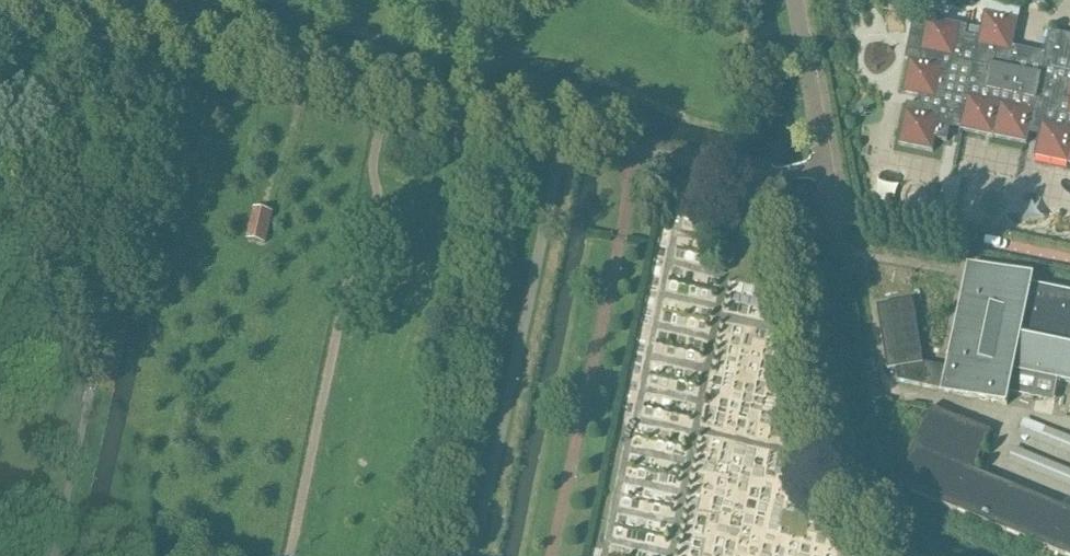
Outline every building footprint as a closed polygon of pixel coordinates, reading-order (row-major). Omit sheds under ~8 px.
[(1049,33),(1044,55),(1013,49),(1018,22),(984,15),(978,40),(966,37),(968,28),(927,20),(915,17),(906,61),(909,61),(902,96),(918,99),(917,107),(907,105),(898,146),(933,154),(935,140),(947,143),(950,130),(1028,146),(1030,136),(1038,138),(1034,159),(1069,166),(1069,37),(1049,33)] [(265,244),(272,215),(254,211),(248,241),(265,244)] [(875,308),(886,372),(894,370),(896,383),(921,388),(921,390),(1008,408),(1012,391),(1053,400),(1057,383),(1069,386),(1069,297),(1032,289),(1033,281),(969,267),(948,369),(926,365),(923,364),(913,301),(875,308)] [(929,409),(896,489),(1062,555),(1069,555),(1069,511),(974,472),(989,433),(929,409)]
